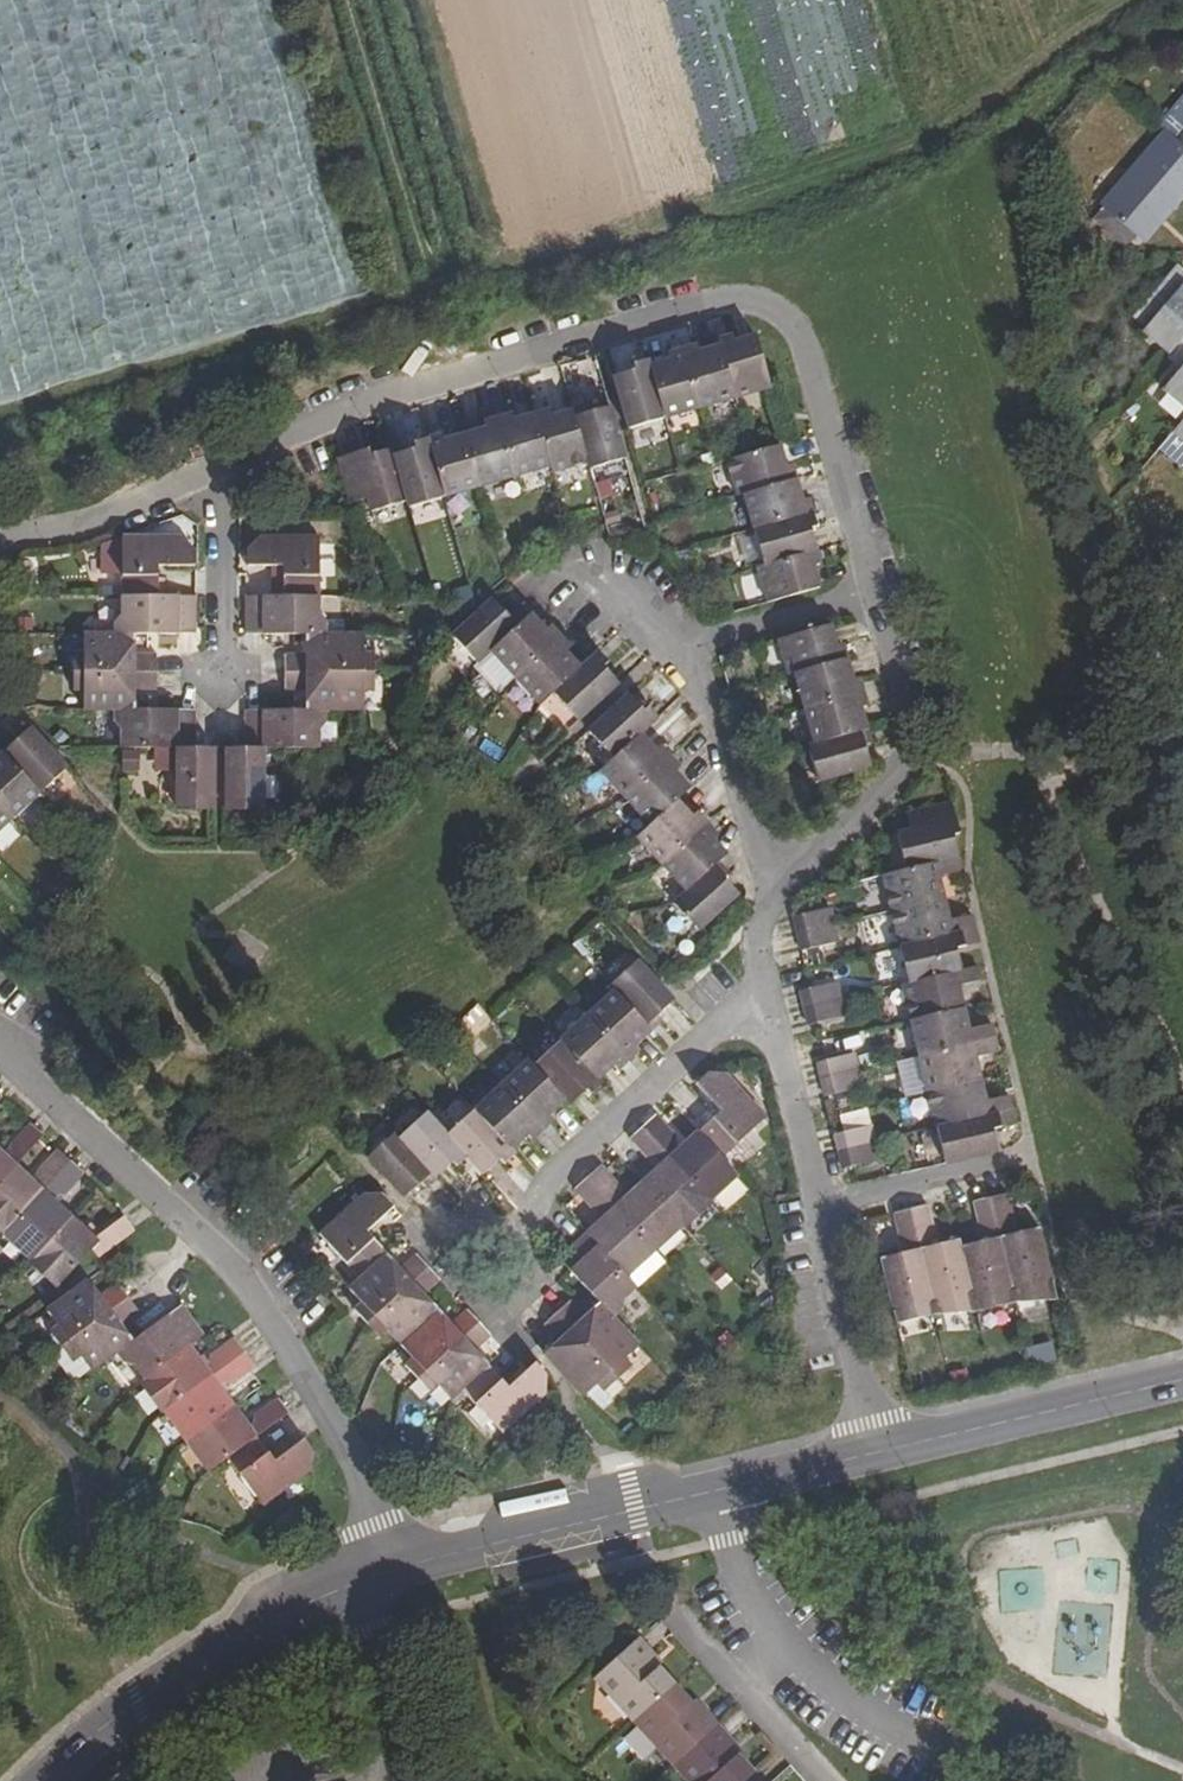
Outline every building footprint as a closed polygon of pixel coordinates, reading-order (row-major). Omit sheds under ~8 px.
[(1175,136),(1182,143),(1182,126),(1175,136)] [(1164,127),(1099,203),(1138,236),(1182,183),(1182,143),(1175,136),(1164,127)] [(300,307),(348,297),(345,279),(307,215),(298,217),(275,230),(282,261),(264,231),(249,234),(256,268),(217,290),(201,262),(213,319),(195,323),(188,287),(171,291),(179,325),(133,352),(277,320),(300,307)] [(1170,353),(1182,338),(1182,269),(1176,263),(1133,313),(1146,325),(1143,329),(1170,353)] [(719,341),(720,346),(735,398),(771,387),(757,336),(735,342),(732,336),(719,341)] [(1168,356),(1181,367),(1162,389),(1182,408),(1182,338),(1170,353),(1168,356)] [(697,347),(684,350),(700,409),(735,398),(720,346),(700,352),(697,347)] [(671,361),(650,367),(665,419),(700,409),(684,350),(670,354),(671,361)] [(635,371),(615,377),(630,429),(665,419),(650,367),(648,361),(634,365),(635,371)] [(587,407),(573,411),(589,463),(590,469),(625,459),(610,407),(589,413),(587,407)] [(550,411),(536,416),(552,466),(553,474),(589,463),(573,411),(552,416),(550,411)] [(513,415),(499,419),(517,477),(552,466),(536,416),(516,421),(513,415)] [(487,428),(466,435),(481,487),(517,477),(499,419),(487,423),(487,428)] [(443,435),(429,439),(446,497),(481,487),(466,435),(445,441),(443,435)] [(415,450),(395,456),(409,502),(411,507),(446,497),(429,439),(413,443),(415,450)] [(751,454),(727,462),(738,497),(745,495),(796,480),(793,465),(787,466),(781,446),(751,454)] [(371,450),(339,458),(353,504),(370,500),(373,512),(409,502),(395,456),(394,450),(372,455),(371,450)] [(796,480),(745,495),(755,531),(813,513),(810,500),(803,502),(796,480)] [(813,513),(755,531),(764,565),(817,550),(812,530),(817,528),(813,513)] [(260,537),(249,548),(249,566),(285,567),(284,597),(321,596),(320,537),(260,537)] [(123,538),(123,596),(161,595),(160,567),(196,567),(196,548),(184,538),(123,538)] [(764,565),(757,567),(767,603),(820,588),(815,567),(822,564),(817,550),(764,565)] [(161,595),(123,596),(124,614),(118,620),(117,634),(137,634),(150,635),(196,633),(196,596),(161,595)] [(284,597),(249,597),(249,634),(296,634),(309,634),(328,633),(328,623),(321,615),(321,596),(284,597)] [(508,614),(494,600),(454,635),(480,663),(492,651),(524,621),(514,611),(508,614)] [(524,621),(492,651),(514,679),(562,637),(552,627),(546,630),(531,615),(524,621)] [(831,625),(778,641),(788,676),(795,674),(846,659),(843,645),(837,647),(831,625)] [(328,633),(309,634),(308,654),(295,654),(286,655),(286,672),(376,673),(376,655),(367,653),(366,634),(328,633)] [(117,634),(85,635),(84,654),(76,654),(75,672),(158,672),(158,654),(149,653),(137,654),(137,634),(117,634)] [(562,637),(514,679),(541,705),(554,693),(581,669),(567,651),(572,647),(562,637)] [(581,669),(554,693),(578,721),(618,684),(605,669),(609,663),(599,653),(581,669)] [(846,659),(795,674),(805,709),(863,692),(860,679),(853,680),(846,659)] [(158,672),(75,672),(75,690),(84,691),(84,710),(116,710),(136,709),(137,690),(148,690),(158,689),(158,672)] [(376,673),(286,672),(287,690),(296,691),(308,691),(308,709),(328,709),(366,709),(366,690),(375,690),(376,673)] [(863,692),(805,709),(815,744),(868,729),(862,709),(867,707),(863,692)] [(629,696),(589,732),(614,759),(642,733),(659,718),(649,707),(644,711),(629,696)] [(136,709),(116,710),(117,721),(124,730),(123,748),(179,748),(196,747),(196,710),(150,709),(136,709)] [(296,710),(249,709),(249,747),(266,748),(315,747),(320,747),(321,730),(327,722),(328,709),(308,709),(296,710)] [(2,748),(5,752),(42,793),(70,768),(33,729),(16,743),(11,739),(2,748)] [(815,744),(809,746),(818,781),(871,767),(866,747),(872,744),(868,729),(815,744)] [(614,759),(601,771),(625,799),(671,758),(662,745),(656,749),(642,733),(614,759)] [(196,747),(179,748),(180,806),(216,807),(216,748),(196,747)] [(249,747),(228,748),(229,807),(265,806),(266,748),(249,747)] [(15,818),(42,793),(5,752),(0,758),(0,802),(15,818)] [(671,758),(625,799),(650,826),(678,800),(691,788),(676,772),(681,768),(671,758)] [(650,826),(637,838),(662,865),(707,825),(698,814),(693,816),(678,800),(650,826)] [(15,818),(0,802),(0,832),(15,818)] [(899,835),(907,870),(958,859),(954,837),(958,835),(952,803),(907,816),(912,830),(899,835)] [(662,865),(688,892),(719,862),(727,855),(713,837),(717,835),(707,825),(662,865)] [(907,870),(884,875),(892,912),(945,900),(941,877),(961,871),(958,859),(907,870)] [(688,892),(675,904),(699,930),(734,900),(739,893),(725,878),(729,872),(719,862),(688,892)] [(945,900),(892,912),(901,948),(959,934),(961,947),(980,943),(972,916),(950,920),(945,900)] [(804,914),(794,917),(798,934),(835,926),(831,908),(804,914)] [(798,934),(802,951),(812,949),(838,942),(835,926),(798,934)] [(959,934),(901,948),(910,984),(962,971),(957,948),(961,947),(959,934)] [(638,960),(611,985),(616,991),(652,1031),(663,1022),(659,1016),(675,1001),(638,960)] [(910,984),(903,985),(912,1021),(965,1008),(960,986),(981,981),(978,968),(962,971),(910,984)] [(837,983),(810,988),(801,991),(804,1009),(842,1000),(837,983)] [(616,991),(589,1016),(630,1060),(640,1051),(636,1047),(652,1031),(616,991)] [(804,1009),(809,1024),(818,1023),(845,1016),(842,1000),(804,1009)] [(965,1008),(912,1021),(920,1056),(995,1039),(991,1024),(970,1028),(965,1008)] [(589,1016),(562,1041),(598,1080),(614,1066),(618,1070),(630,1060),(589,1016)] [(995,1039),(920,1056),(928,1093),(982,1080),(978,1057),(998,1052),(995,1039)] [(562,1041),(534,1065),(567,1100),(571,1105),(587,1091),(590,1095),(603,1085),(598,1080),(562,1041)] [(828,1060),(818,1062),(822,1079),(859,1070),(854,1055),(828,1060)] [(531,1061),(502,1085),(543,1130),(554,1120),(551,1115),(567,1100),(534,1065),(531,1061)] [(822,1079),(826,1096),(835,1095),(864,1088),(859,1070),(822,1079)] [(719,1110),(699,1130),(724,1158),(766,1118),(725,1073),(707,1073),(696,1084),(698,1087),(719,1110)] [(982,1080),(928,1093),(937,1128),(996,1115),(999,1128),(1016,1125),(1009,1096),(987,1100),(982,1080)] [(502,1085),(475,1110),(511,1150),(528,1136),(532,1140),(543,1130),(502,1085)] [(475,1110),(448,1135),(469,1157),(485,1175),(501,1161),(504,1165),(516,1155),(511,1150),(475,1110)] [(428,1111),(400,1138),(436,1178),(453,1163),(457,1168),(469,1157),(448,1135),(428,1111)] [(656,1115),(644,1127),(713,1201),(740,1175),(724,1158),(699,1130),(685,1143),(662,1121),(656,1115)] [(996,1115),(937,1128),(945,1165),(998,1152),(994,1130),(999,1128),(996,1115)] [(0,1150),(0,1182),(15,1166),(37,1142),(43,1134),(30,1122),(23,1129),(2,1151),(0,1150)] [(835,1134),(839,1151),(875,1143),(872,1126),(844,1131),(835,1134)] [(644,1127),(630,1138),(636,1145),(657,1169),(643,1182),(685,1227),(713,1201),(644,1127)] [(396,1133),(369,1158),(405,1198),(421,1183),(425,1187),(436,1178),(400,1138),(396,1133)] [(875,1143),(839,1151),(843,1169),(880,1160),(875,1143)] [(15,1166),(0,1182),(0,1237),(3,1234),(70,1161),(56,1149),(50,1154),(28,1177),(15,1166)] [(83,1173),(70,1161),(3,1234),(30,1259),(70,1216),(56,1203),(78,1180),(83,1173)] [(602,1166),(588,1178),(656,1253),(685,1227),(643,1182),(629,1194),(607,1172),(602,1166)] [(602,1219),(588,1233),(629,1277),(656,1253),(588,1178),(576,1189),(582,1197),(602,1219)] [(1009,1193),(992,1198),(1017,1303),(1057,1301),(1040,1228),(1019,1232),(1011,1202),(1009,1193)] [(322,1236),(361,1279),(387,1254),(368,1233),(395,1208),(384,1194),(365,1194),(322,1236)] [(983,1240),(961,1246),(978,1312),(1017,1303),(992,1198),(974,1201),(976,1210),(983,1240)] [(928,1205),(911,1209),(936,1315),(978,1312),(961,1246),(959,1240),(938,1245),(930,1213),(928,1205)] [(904,1253),(883,1257),(898,1324),(936,1315),(911,1209),(895,1213),(895,1222),(904,1253)] [(91,1235),(70,1216),(30,1259),(27,1263),(54,1287),(94,1247),(101,1254),(132,1229),(123,1215),(109,1223),(91,1235)] [(588,1233),(561,1259),(591,1292),(601,1303),(614,1318),(623,1310),(625,1299),(638,1287),(629,1277),(588,1233)] [(361,1279),(350,1290),(363,1304),(356,1312),(367,1324),(430,1266),(419,1254),(415,1257),(401,1268),(387,1254),(361,1279)] [(442,1280),(430,1266),(367,1324),(381,1337),(389,1331),(401,1345),(438,1310),(426,1296),(439,1284),(442,1280)] [(86,1281),(46,1310),(57,1326),(48,1331),(59,1345),(128,1296),(117,1284),(109,1288),(98,1295),(86,1281)] [(128,1296),(59,1345),(70,1362),(80,1357),(90,1371),(118,1352),(131,1340),(120,1324),(131,1316),(137,1310),(128,1296)] [(572,1301),(559,1313),(619,1379),(631,1367),(626,1360),(640,1347),(614,1318),(601,1303),(586,1315),(577,1307),(572,1301)] [(142,1332),(131,1340),(118,1352),(124,1362),(136,1366),(144,1377),(189,1346),(201,1335),(180,1305),(142,1332)] [(451,1324),(438,1310),(401,1345),(414,1359),(406,1366),(419,1379),(481,1322),(469,1310),(464,1313),(451,1324)] [(559,1341),(546,1354),(584,1396),(599,1385),(605,1391),(619,1379),(559,1313),(545,1324),(550,1331),(559,1341)] [(493,1335),(481,1322),(419,1379),(430,1392),(438,1387),(452,1399),(463,1389),(490,1365),(477,1351),(493,1335)] [(144,1377),(137,1384),(159,1414),(164,1412),(244,1353),(233,1337),(226,1342),(200,1361),(189,1346),(144,1377)] [(1049,1342),(1025,1348),(1029,1364),(1053,1358),(1049,1342)] [(244,1353),(164,1412),(186,1442),(234,1407),(223,1392),(248,1372),(255,1367),(244,1353)] [(509,1387),(490,1365),(463,1389),(503,1434),(547,1392),(548,1375),(536,1363),(509,1387)] [(243,1420),(234,1407),(186,1442),(207,1472),(228,1458),(256,1437),(285,1415),(289,1411),(279,1397),(271,1402),(243,1420)] [(256,1437),(228,1458),(262,1505),(297,1480),(311,1469),(313,1452),(302,1439),(273,1459),(256,1437)] [(445,1495),(446,1507),(464,1502),(462,1491),(445,1495)] [(596,1679),(636,1722),(672,1688),(647,1660),(650,1657),(636,1642),(596,1679)] [(636,1722),(676,1765),(716,1729),(702,1713),(698,1716),(672,1688),(636,1722)] [(690,1780),(746,1780),(752,1775),(726,1748),(730,1744),(716,1729),(676,1765),(690,1780)]
